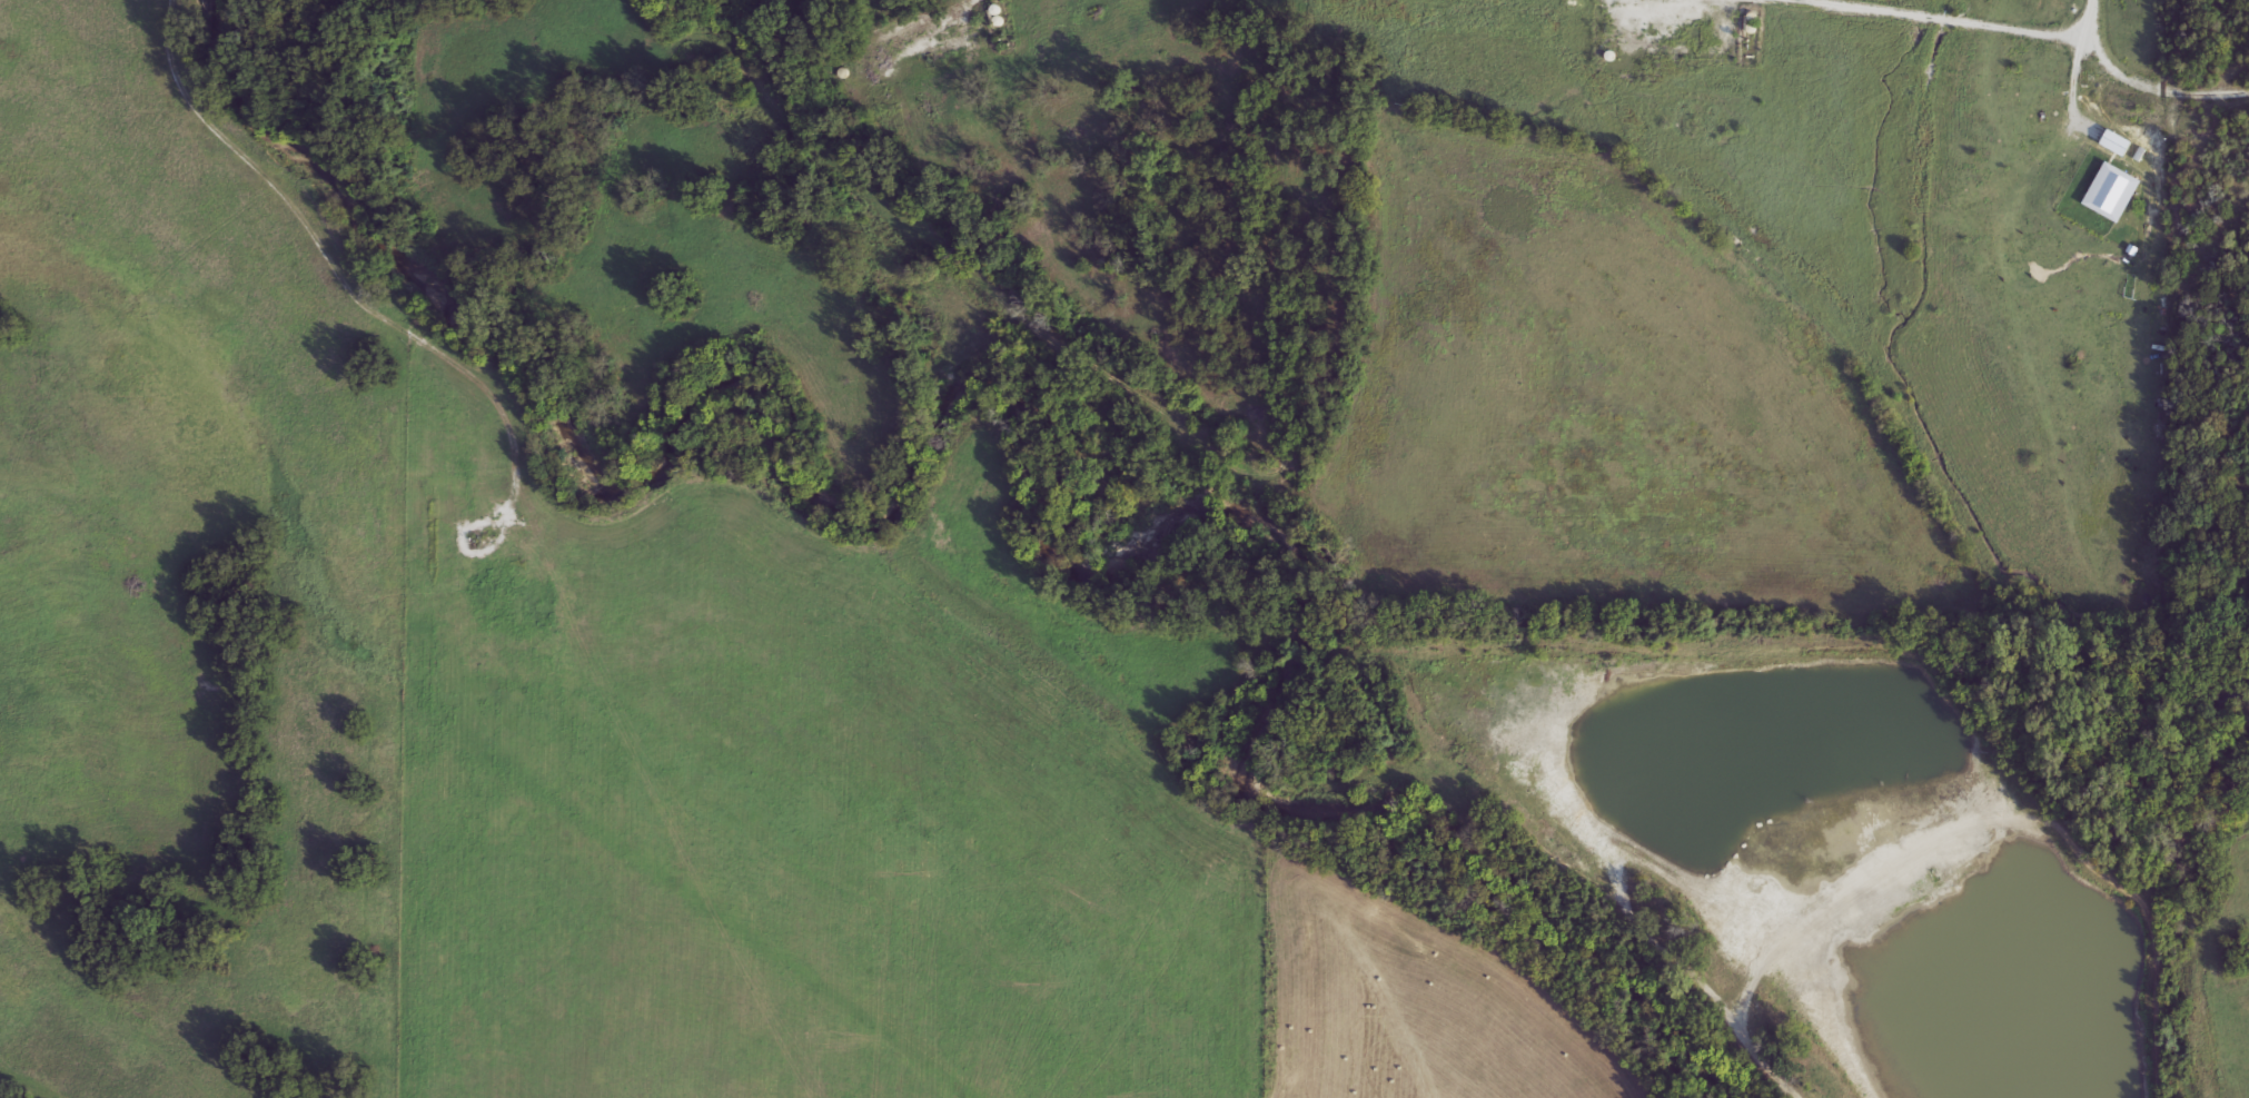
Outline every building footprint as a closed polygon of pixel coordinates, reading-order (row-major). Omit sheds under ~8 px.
[(2142,180),(2121,224),(2085,208),(2107,164),(2142,180)]
